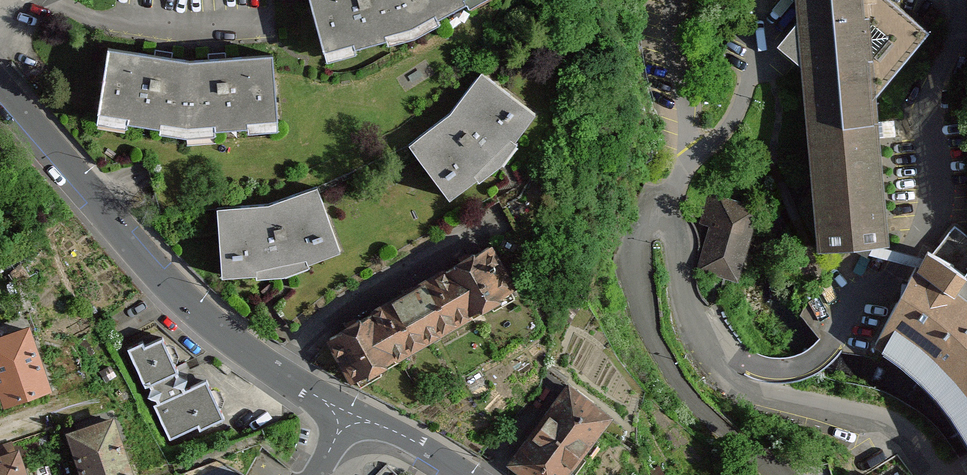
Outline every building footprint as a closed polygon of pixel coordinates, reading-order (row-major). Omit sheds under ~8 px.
[(412,29),(436,16),(438,20),(467,4),(465,0),(311,0),(325,52),(354,44),(355,49),(388,40),(386,36),(412,29)] [(869,255),(872,244),(888,244),(874,101),(931,34),(890,0),(799,0),(800,6),(808,12),(778,48),(814,78),(807,84),(822,249),(850,246),(869,255)] [(218,60),(190,63),(163,58),(109,50),(99,114),(129,119),(128,124),(161,129),(162,124),(189,128),(215,126),(216,131),(249,128),(248,123),(279,121),(273,56),(218,60)] [(494,158),(511,140),(515,142),(536,115),(482,74),(452,115),(410,146),(451,200),(479,179),(476,176),(494,158)] [(283,265),(307,260),(308,264),(341,252),(318,188),(269,206),(218,210),(224,278),(259,275),(258,270),(283,265)] [(756,211),(710,197),(704,219),(715,223),(701,268),(736,279),(756,211)] [(869,255),(915,265),(925,257),(872,244),(869,255)] [(352,328),(331,340),(345,364),(347,363),(362,388),(383,376),(378,369),(398,358),(397,358),(471,315),(471,316),(490,305),(495,312),(516,300),(502,275),(504,273),(489,248),(468,261),(447,273),(411,294),(374,316),(374,315),(352,328)] [(951,294),(966,272),(925,257),(915,265),(866,351),(889,362),(910,378),(937,403),(965,440),(966,443),(966,308),(951,294)] [(21,267),(11,275),(17,284),(29,276),(21,267)] [(951,294),(966,308),(966,271),(966,272),(951,294)] [(7,402),(48,388),(28,332),(0,341),(0,382),(7,402)] [(187,378),(179,376),(177,373),(179,372),(163,338),(145,346),(144,343),(129,349),(146,387),(152,385),(153,387),(149,397),(158,399),(159,402),(154,404),(170,439),(198,426),(200,430),(225,419),(207,380),(186,390),(185,388),(187,378)] [(513,467),(523,474),(566,474),(567,473),(570,474),(576,474),(600,443),(593,438),(609,417),(593,406),(594,404),(572,387),(565,397),(521,456),(513,467)] [(72,437),(85,474),(131,474),(112,422),(102,426),(99,419),(78,426),(81,433),(76,435),(72,437)] [(17,455),(0,461),(0,474),(24,474),(17,455)]
